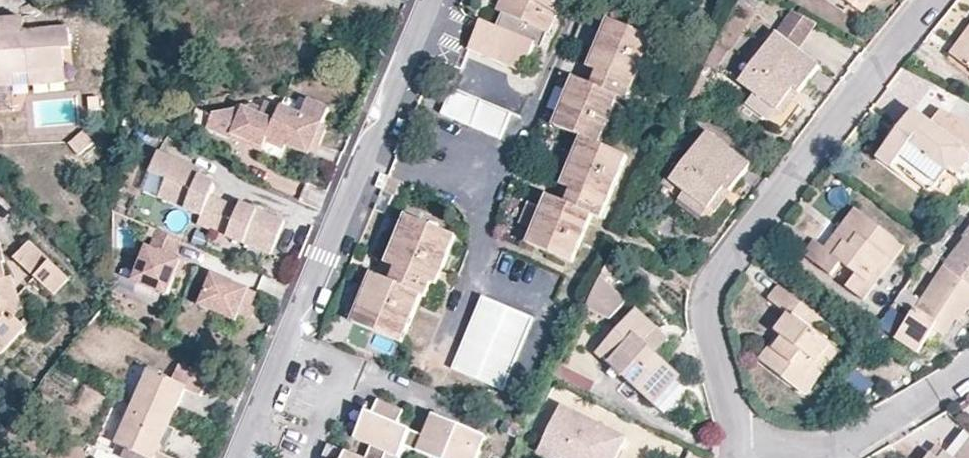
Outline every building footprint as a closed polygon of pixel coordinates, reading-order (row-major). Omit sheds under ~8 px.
[(497,11),(502,12),(496,27),(481,21),(468,49),(522,73),(537,38),(544,40),(547,33),(549,34),(554,21),(555,20),(563,0),(501,0),(497,11)] [(715,34),(737,53),(772,14),(756,0),(746,0),(715,34)] [(856,8),(861,0),(844,0),(856,8)] [(856,8),(863,14),(873,0),(861,0),(856,8)] [(793,13),(776,34),(798,51),(818,26),(793,13)] [(13,88),(13,78),(30,77),(29,70),(66,67),(64,49),(70,48),(68,28),(25,31),(23,17),(0,20),(0,89),(13,88)] [(611,21),(589,70),(597,73),(592,86),(584,83),(576,81),(557,127),(584,139),(563,187),(571,191),(566,203),(557,200),(549,196),(529,245),(572,264),(592,217),(601,220),(628,157),(599,145),(620,100),(628,103),(655,39),(611,21)] [(948,55),(957,61),(968,46),(968,27),(948,55)] [(793,91),(799,95),(819,68),(798,51),(776,34),(740,84),(754,95),(747,106),(771,123),(793,91)] [(957,61),(968,70),(968,46),(957,61)] [(67,82),(66,67),(29,70),(30,77),(30,85),(67,82)] [(597,73),(589,70),(584,83),(592,86),(597,73)] [(501,138),(512,112),(482,100),(453,87),(442,114),(471,126),(501,138)] [(780,120),(799,95),(793,91),(771,123),(780,120)] [(207,125),(234,136),(235,132),(248,137),(246,141),(264,149),(267,139),(286,147),(287,144),(315,154),(322,140),(318,139),(325,122),(331,108),(311,99),(305,113),(284,106),(284,107),(267,101),(265,105),(256,102),(211,113),(207,125)] [(934,187),(947,171),(955,177),(968,159),(968,125),(939,111),(930,123),(913,111),(878,158),(891,170),(895,164),(899,159),(934,187)] [(329,124),(325,122),(318,139),(322,140),(329,124)] [(724,189),(729,193),(751,165),(708,131),(671,181),(685,193),(678,202),(701,219),(724,189)] [(235,132),(234,136),(246,141),(248,137),(235,132)] [(215,233),(228,201),(213,195),(214,189),(211,185),(209,182),(200,180),(203,170),(160,152),(151,173),(166,180),(158,199),(202,216),(198,226),(215,233)] [(931,191),(934,187),(899,159),(895,164),(931,191)] [(563,187),(557,200),(566,203),(571,191),(563,187)] [(711,218),(729,193),(724,189),(701,219),(711,218)] [(241,207),(228,201),(215,233),(272,256),(286,220),(245,203),(242,205),(241,207)] [(853,208),(841,225),(863,241),(855,251),(849,246),(839,259),(824,248),(814,240),(803,255),(831,275),(840,264),(856,276),(847,288),(865,302),(876,287),(870,283),(888,259),(894,264),(905,248),(853,208)] [(408,218),(388,267),(395,269),(389,282),(383,279),(373,276),(354,323),(401,343),(421,297),(425,298),(431,284),(436,285),(456,238),(408,218)] [(863,241),(841,225),(824,248),(839,259),(849,246),(855,251),(863,241)] [(968,285),(968,228),(961,238),(963,240),(944,265),(968,285)] [(183,239),(157,229),(135,282),(170,296),(183,262),(175,258),(183,239)] [(1,354),(25,327),(14,316),(21,308),(12,276),(8,277),(3,262),(6,261),(0,242),(0,353),(1,354)] [(14,258),(34,278),(48,262),(28,243),(14,258)] [(876,287),(894,264),(888,259),(870,283),(876,287)] [(48,262),(34,278),(53,296),(68,281),(48,262)] [(944,265),(895,337),(915,352),(932,329),(941,335),(952,319),(958,324),(967,310),(968,311),(968,285),(944,265)] [(395,269),(388,267),(383,279),(389,282),(395,269)] [(215,275),(202,306),(239,321),(242,316),(248,319),(259,293),(215,275)] [(601,276),(585,309),(608,321),(626,301),(601,276)] [(775,332),(778,334),(783,339),(775,351),(769,347),(759,360),(806,394),(839,352),(815,333),(824,320),(778,286),(768,300),(787,315),(775,332)] [(502,392),(535,322),(485,298),(452,370),(502,392)] [(644,342),(657,328),(637,309),(597,353),(653,405),(680,376),(656,353),(644,342)] [(668,339),(657,328),(644,342),(656,353),(668,339)] [(783,339),(778,334),(769,347),(775,351),(783,339)] [(163,454),(157,450),(168,425),(184,388),(200,396),(208,378),(179,365),(171,381),(149,371),(117,443),(123,446),(118,456),(122,457),(173,457),(163,454)] [(402,445),(409,428),(397,423),(402,410),(377,399),(371,411),(362,408),(350,438),(369,446),(384,452),(397,457),(402,445)] [(602,426),(561,407),(539,452),(552,457),(615,457),(621,446),(598,434),(602,426)] [(421,433),(414,450),(434,457),(477,457),(486,435),(430,412),(421,433)] [(163,454),(174,428),(168,425),(157,450),(163,454)] [(625,438),(602,426),(598,434),(621,446),(625,438)] [(421,433),(409,428),(402,445),(414,450),(421,433)] [(966,430),(948,454),(954,457),(959,457),(968,445),(968,433),(966,430)] [(327,443),(321,456),(327,457),(363,457),(327,443)] [(959,457),(968,457),(968,445),(959,457)] [(369,446),(364,457),(381,457),(384,452),(369,446)] [(931,454),(937,457),(942,457),(946,453),(937,446),(931,454)]
